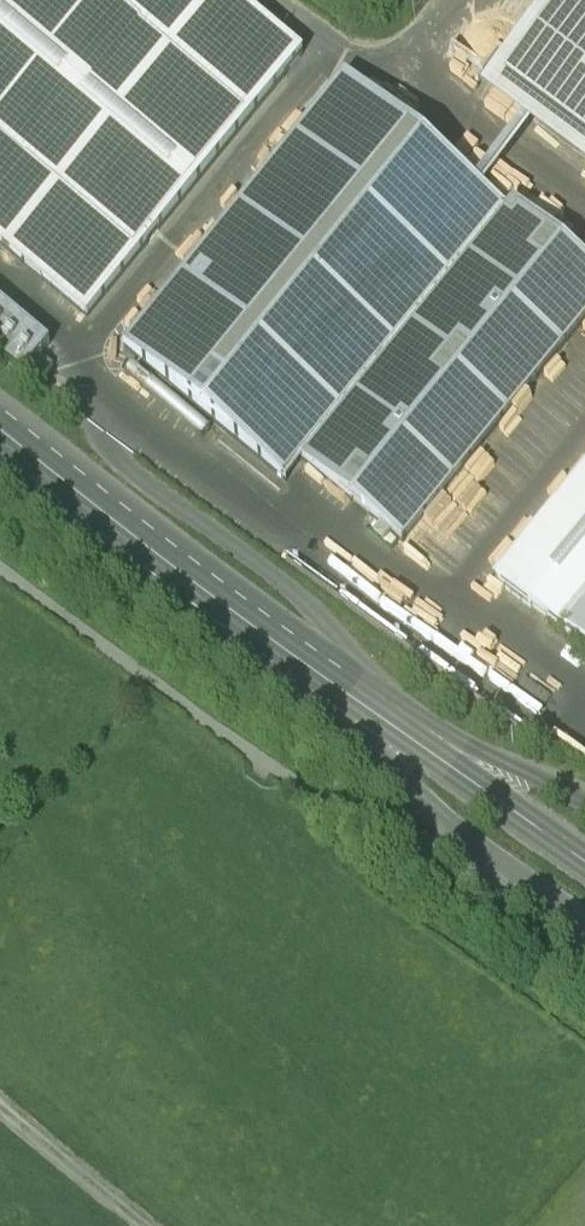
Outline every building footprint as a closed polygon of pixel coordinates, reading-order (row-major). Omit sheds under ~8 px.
[(87,316),(303,55),(237,0),(0,0),(0,244),(87,316)] [(500,81),(584,144),(584,0),(560,0),(500,81)] [(338,87),(123,346),(286,480),(304,460),(402,542),(584,320),(584,263),(513,203),(506,212),(444,160),(457,144),(436,129),(425,144),(354,85),(338,87)] [(16,363),(35,339),(0,311),(0,350),(16,363)] [(32,348),(19,364),(39,381),(52,364),(32,348)] [(498,581),(584,647),(584,476),(498,581)]
